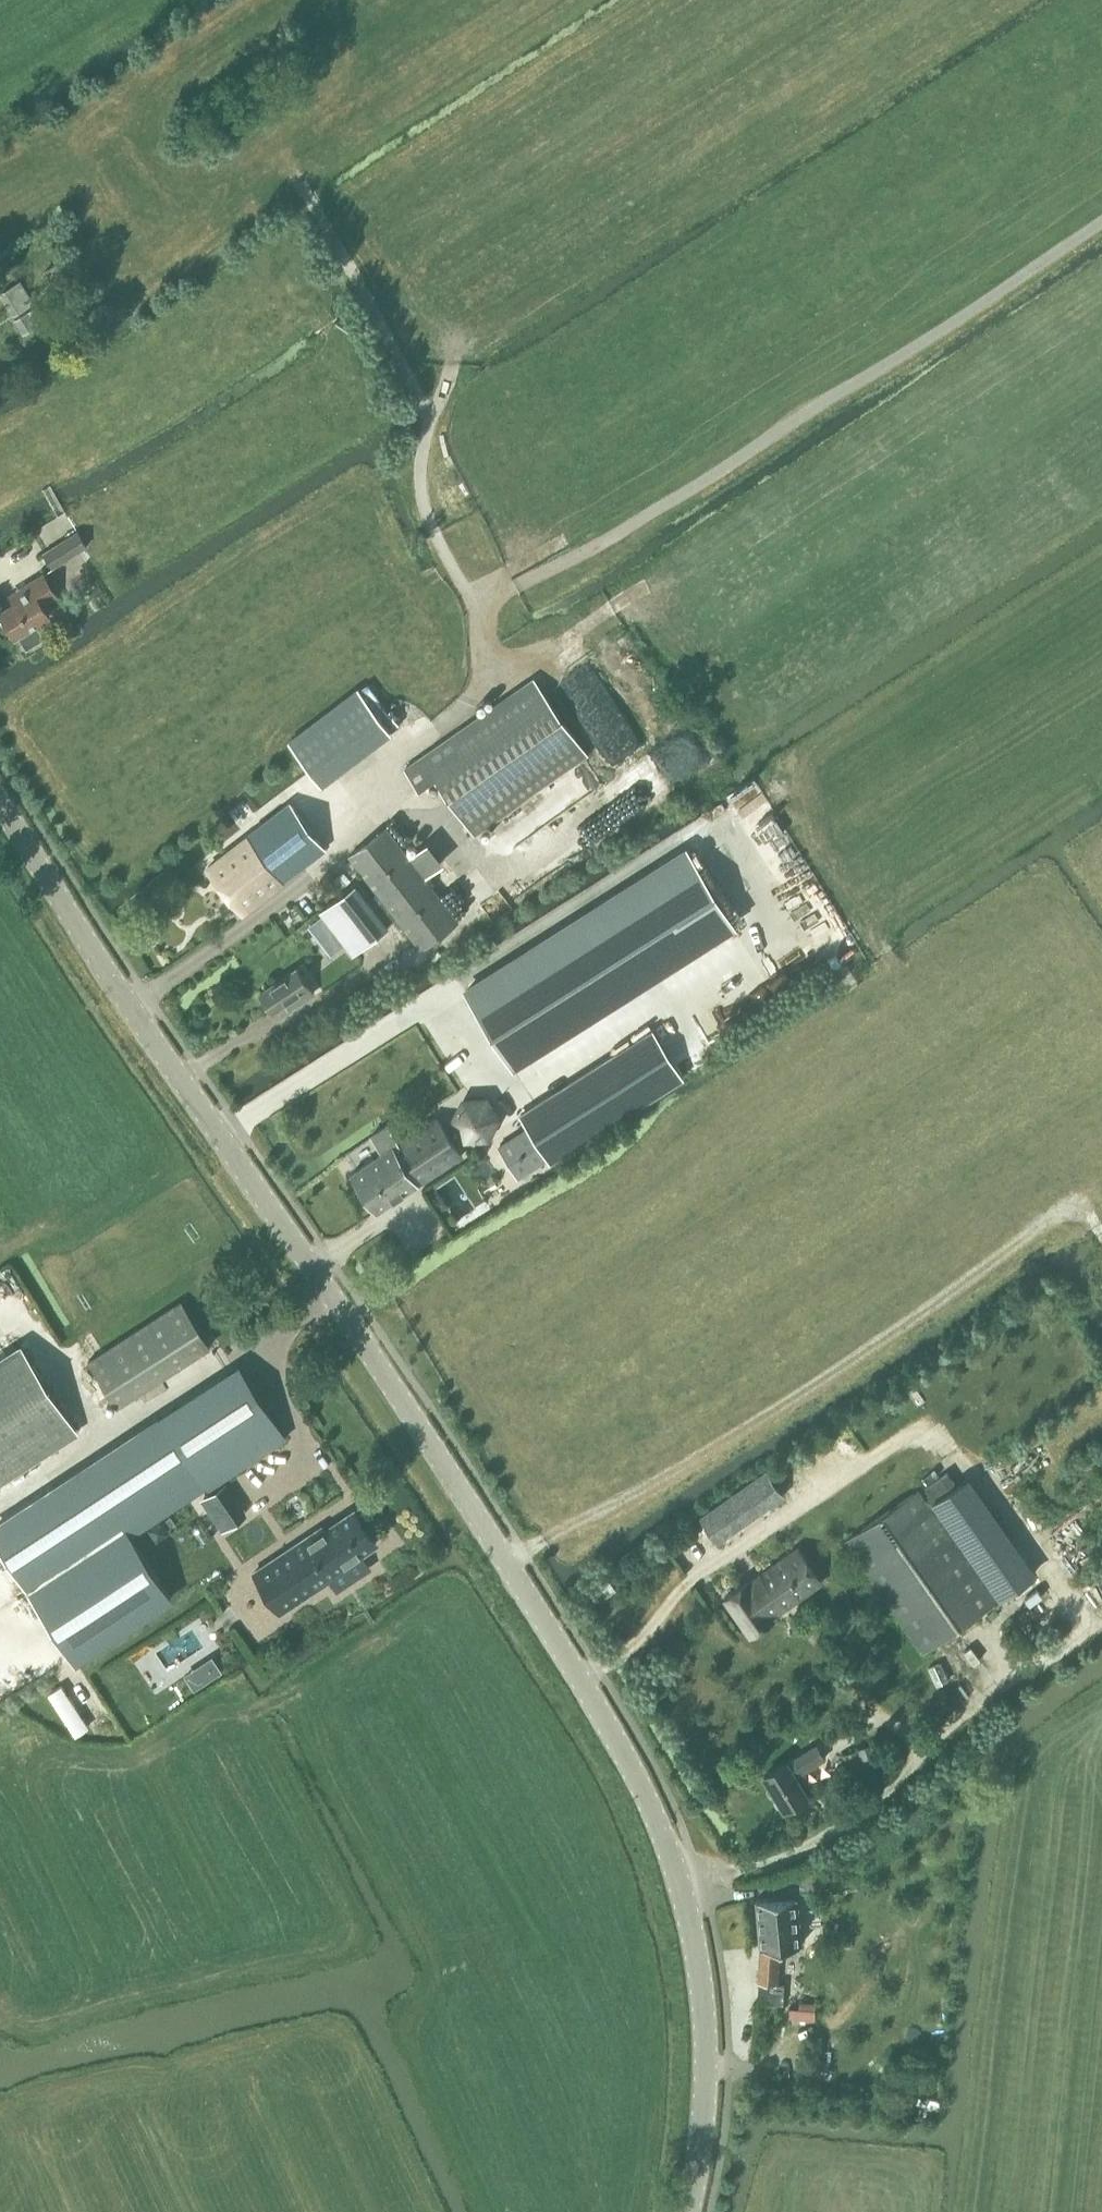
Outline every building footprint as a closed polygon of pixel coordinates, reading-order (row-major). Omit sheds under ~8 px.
[(21,284),(3,295),(15,314),(32,302),(21,284)] [(30,314),(18,321),(26,334),(38,326),(30,314)] [(78,531),(44,553),(53,567),(88,546),(78,531)] [(24,596),(1,611),(16,636),(18,634),(27,648),(45,637),(37,623),(50,614),(43,604),(57,595),(43,573),(19,589),(24,596)] [(534,676),(404,767),(419,789),(435,777),(474,835),(588,754),(534,676)] [(359,689),(328,712),(290,742),(322,784),(391,731),(359,689)] [(286,805),(202,872),(236,917),(279,886),(279,885),(322,852),(286,805)] [(376,834),(377,835),(350,855),(421,949),(459,920),(400,843),(420,828),(407,811),(376,834)] [(686,846),(463,988),(515,1069),(737,927),(686,846)] [(360,883),(322,911),(355,954),(391,926),(360,883)] [(298,967),(261,992),(273,1010),(287,1001),(291,1008),(315,992),(298,967)] [(530,1123),(513,1134),(508,1137),(530,1173),(661,1088),(634,1045),(596,1069),(525,1114),(530,1123)] [(388,1149),(353,1172),(379,1211),(464,1154),(453,1134),(460,1128),(463,1131),(485,1129),(493,1111),(484,1096),(458,1098),(446,1117),(452,1125),(447,1129),(439,1116),(406,1138),(398,1128),(381,1139),(388,1149)] [(182,1301),(115,1345),(89,1361),(118,1406),(210,1346),(182,1301)] [(77,1429),(24,1347),(0,1363),(0,1479),(77,1429)] [(241,1369),(171,1415),(212,1479),(206,1483),(210,1489),(286,1438),(241,1369)] [(112,1454),(0,1527),(0,1547),(33,1597),(212,1479),(195,1453),(173,1419),(171,1415),(112,1454)] [(786,1496),(769,1472),(704,1517),(721,1542),(786,1497),(786,1496)] [(1031,1577),(964,1481),(933,1503),(1000,1598),(1031,1577)] [(918,1489),(846,1540),(924,1652),(996,1601),(918,1489)] [(361,1501),(264,1556),(289,1596),(385,1540),(361,1501)] [(134,1540),(38,1603),(75,1660),(174,1598),(134,1540)] [(798,1544),(719,1595),(748,1635),(825,1581),(798,1544)] [(610,1579),(600,1586),(607,1596),(617,1589),(610,1579)] [(187,1671),(197,1685),(224,1667),(214,1653),(187,1671)] [(816,1745),(788,1762),(796,1776),(825,1758),(816,1745)] [(787,1761),(764,1775),(776,1794),(774,1800),(778,1806),(784,1807),(785,1809),(808,1795),(796,1776),(788,1762),(787,1761)] [(796,1896),(757,1900),(758,1910),(761,1947),(799,1944),(798,1928),(799,1928),(796,1896)] [(782,1953),(763,1951),(761,1981),(779,1983),(782,1953)] [(802,2010),(791,2009),(791,2017),(816,2018),(817,2003),(803,2003),(802,2010)]
